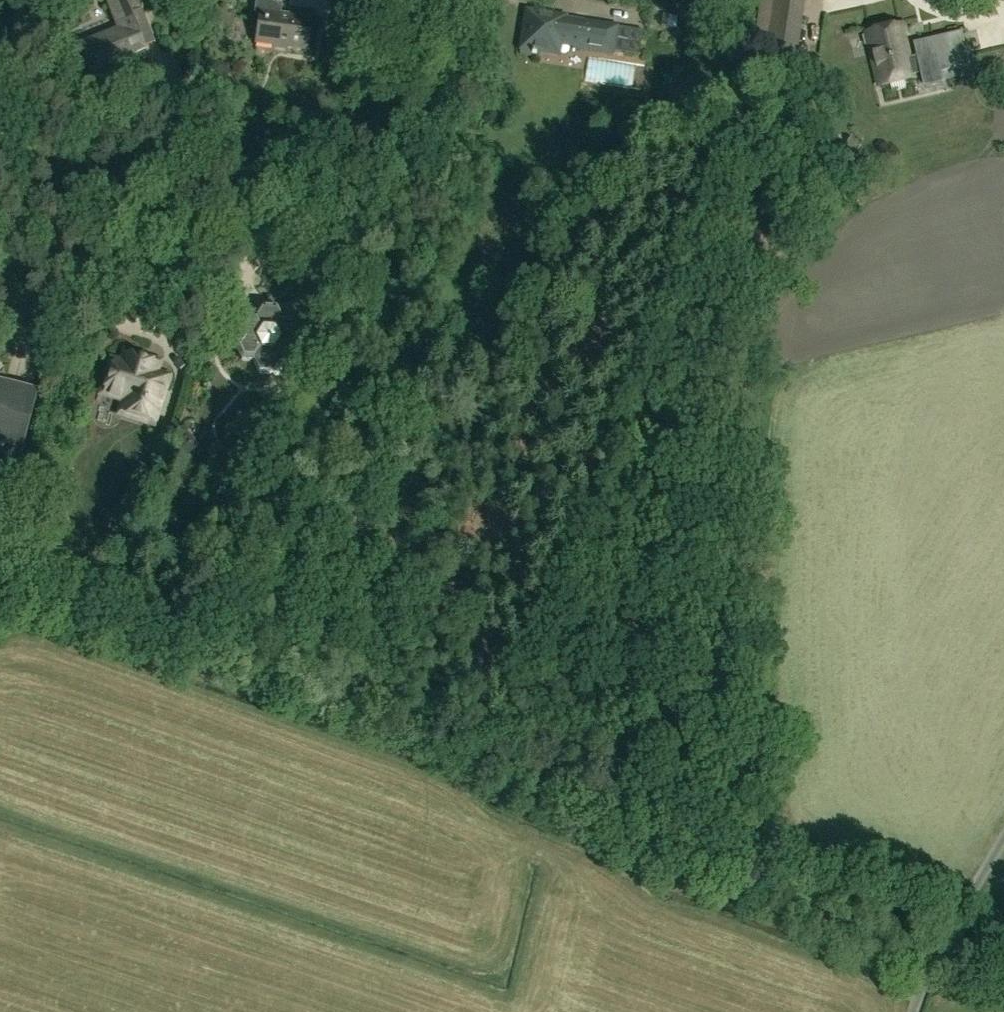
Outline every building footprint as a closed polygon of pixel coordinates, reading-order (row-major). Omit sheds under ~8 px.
[(78,44),(90,76),(117,65),(116,61),(146,49),(144,46),(155,42),(142,10),(143,10),(139,0),(106,0),(117,29),(78,44)] [(753,57),(795,63),(804,0),(761,0),(753,57)] [(256,43),(307,51),(311,20),(280,15),(281,4),(255,1),(253,15),(259,16),(256,43)] [(521,54),(538,57),(539,51),(554,53),(556,40),(574,43),(573,49),(613,55),(618,27),(585,22),(585,24),(563,20),(563,19),(527,13),(521,54)] [(902,26),(869,33),(882,86),(914,78),(913,75),(922,73),(939,70),(939,73),(968,67),(965,56),(953,59),(948,38),(916,45),(919,58),(910,60),(902,26)] [(299,333),(293,321),(243,318),(236,329),(241,340),(235,350),(241,362),(253,362),(258,373),(271,374),(278,364),(290,365),(297,354),(292,343),(299,333)] [(172,375),(159,371),(163,360),(122,347),(118,358),(109,355),(102,380),(97,396),(118,403),(114,417),(155,429),(172,375)] [(35,392),(0,383),(0,471),(13,475),(35,392)]
